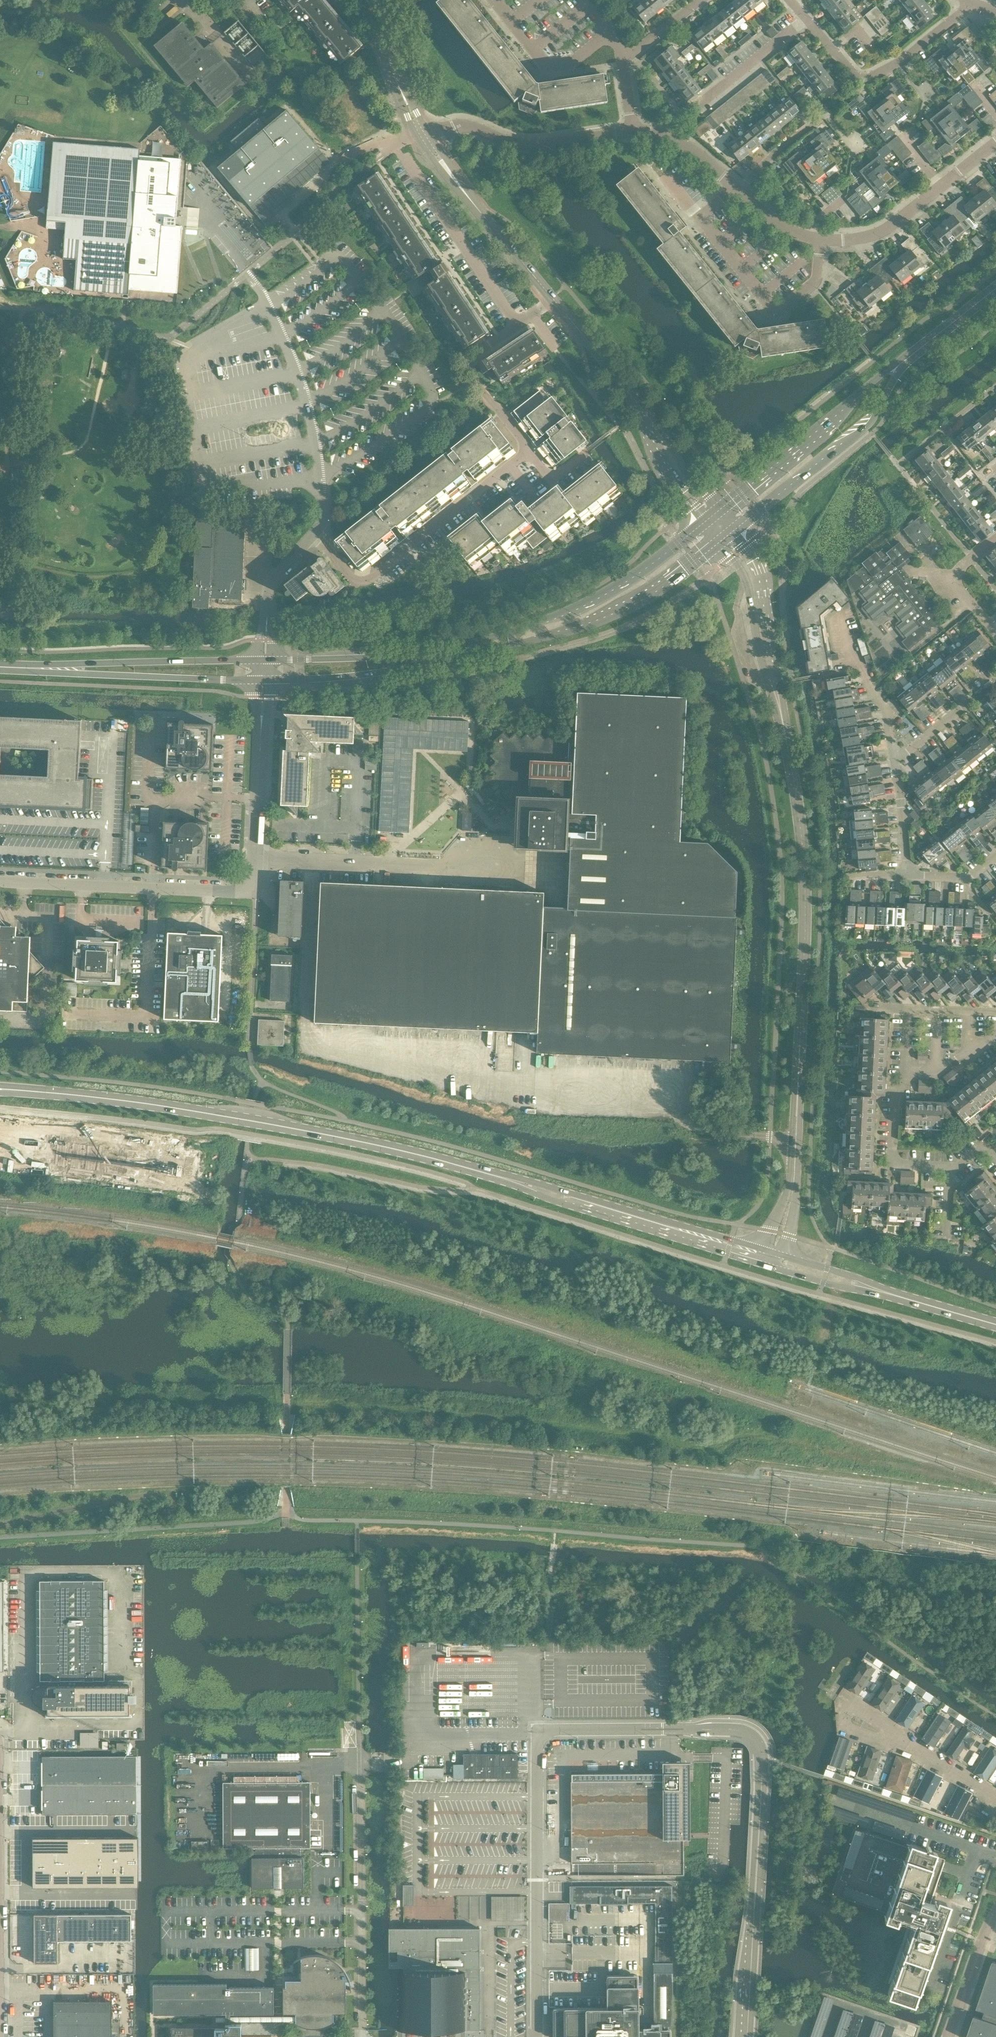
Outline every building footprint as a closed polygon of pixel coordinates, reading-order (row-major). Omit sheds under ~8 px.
[(341,62),(339,64),(340,65),(363,46),(357,38),(359,37),(347,23),(346,25),(334,11),(336,9),(328,0),(279,0),(290,13),(297,8),(307,20),(304,22),(306,24),(309,22),(318,34),(316,36),(318,38),(320,36),(330,48),(327,50),(329,52),(332,50),(341,62)] [(603,76),(537,86),(536,85),(468,0),(443,0),(436,5),(514,103),(517,101),(518,103),(519,110),(532,115),(538,110),(540,110),(540,114),(607,104),(603,76)] [(655,15),(643,0),(633,9),(644,23),(655,15)] [(643,0),(655,15),(665,7),(660,0),(644,0),(643,0)] [(732,3),(743,18),(753,10),(746,0),(736,0),(732,3)] [(753,10),(763,2),(768,7),(774,2),(772,0),(746,0),(753,10)] [(828,12),(843,0),(842,0),(822,0),(820,2),(828,12)] [(836,22),(855,7),(849,0),(843,0),(828,12),(836,22)] [(909,14),(924,2),(922,0),(905,0),(901,3),(909,14)] [(924,2),(909,14),(905,17),(917,31),(933,18),(930,14),(932,12),(924,2)] [(732,3),(722,12),(733,26),(743,18),(732,3)] [(855,7),(836,22),(845,33),(863,18),(855,7)] [(865,15),(869,20),(880,12),(876,7),(865,15)] [(722,12),(711,20),(723,34),(733,26),(722,12)] [(869,20),(873,26),(884,17),(880,12),(869,20)] [(756,17),(760,22),(764,19),(760,14),(756,17)] [(873,26),(877,31),(888,23),(884,17),(873,26)] [(764,19),(760,22),(765,28),(769,25),(764,19)] [(711,20),(701,28),(713,42),(723,34),(711,20)] [(195,81),(217,108),(246,84),(212,43),(204,49),(182,23),(154,46),(188,87),(195,81)] [(888,23),(877,31),(881,36),(892,28),(888,23)] [(957,46),(951,51),(959,61),(972,50),(968,45),(981,34),(972,23),(952,40),(957,46)] [(777,34),(772,27),(766,32),(771,39),(777,34)] [(713,42),(701,28),(691,36),(702,51),(713,42)] [(749,34),(743,39),(746,42),(752,38),(749,34)] [(746,42),(743,39),(738,43),(741,47),(746,42)] [(787,54),(795,64),(809,52),(801,42),(787,54)] [(692,44),(687,49),(690,52),(695,48),(692,44)] [(654,61),(662,71),(676,60),(681,56),(673,46),(654,61)] [(715,49),(720,55),(724,52),(719,46),(715,49)] [(690,52),(687,49),(681,53),(684,57),(690,52)] [(942,66),(946,71),(959,61),(951,51),(945,56),(940,50),(924,62),(933,73),(942,66)] [(972,50),(959,61),(967,71),(976,63),(979,67),(983,73),(989,68),(989,66),(980,54),(977,56),(972,50)] [(724,52),(720,55),(724,60),(728,57),(724,52)] [(795,64),(803,74),(818,63),(809,52),(795,64)] [(662,71),(670,81),(685,70),(684,69),(684,67),(684,65),(683,64),(682,62),(681,61),(679,61),(677,61),(676,60),(662,71)] [(959,61),(946,71),(951,77),(948,80),(951,84),(961,76),(966,82),(968,81),(970,83),(974,80),(967,71),(959,61)] [(803,74),(811,84),(826,73),(818,63),(803,74)] [(708,65),(703,69),(706,73),(712,69),(708,65)] [(787,67),(782,71),(785,75),(790,71),(787,67)] [(706,73),(703,69),(698,73),(701,77),(706,73)] [(670,81),(678,92),(693,80),(685,70),(670,81)] [(766,70),(762,74),(770,85),(775,81),(766,70)] [(785,75),(782,71),(776,76),(780,80),(785,75)] [(820,95),(821,93),(826,99),(843,86),(838,80),(834,83),(826,73),(811,84),(820,95)] [(762,74),(756,78),(765,89),(770,85),(762,74)] [(756,78),(751,83),(759,94),(765,89),(756,78)] [(886,98),(880,103),(888,113),(901,103),(897,97),(906,90),(897,79),(881,91),(886,98)] [(693,80),(678,92),(686,102),(701,91),(693,80)] [(751,83),(746,86),(755,97),(759,94),(751,83)] [(969,85),(957,94),(961,100),(963,98),(973,90),(969,85)] [(746,86),(741,90),(750,101),(755,97),(746,86)] [(803,87),(798,92),(801,96),(807,91),(803,87)] [(741,90),(736,94),(745,105),(750,101),(741,90)] [(973,90),(963,98),(963,99),(968,104),(978,96),(973,90)] [(801,96),(798,92),(793,96),(796,100),(801,96)] [(736,94),(730,99),(739,110),(745,105),(736,94)] [(946,107),(940,112),(950,125),(960,118),(953,108),(962,101),(961,100),(963,99),(963,98),(961,100),(957,94),(943,104),(946,107)] [(870,117),(875,123),(888,113),(880,103),(871,110),(860,96),(847,105),(852,111),(857,107),(867,119),(870,117)] [(978,96),(968,104),(973,111),(983,103),(978,96)] [(789,98),(779,106),(790,121),(800,112),(789,98)] [(730,99),(726,103),(734,114),(739,110),(730,99)] [(726,103),(721,106),(730,117),(734,114),(726,103)] [(901,103),(888,113),(896,123),(905,116),(908,120),(915,114),(909,107),(906,109),(901,103)] [(721,106),(716,111),(724,122),(730,117),(721,106)] [(779,106),(768,114),(780,129),(790,121),(779,106)] [(266,128),(258,118),(230,142),(238,151),(217,168),(265,225),(293,202),(289,197),(331,163),(287,110),(266,128)] [(716,111),(710,115),(719,126),(724,122),(716,111)] [(928,118),(922,123),(928,132),(935,127),(940,133),(950,125),(940,112),(933,117),(931,114),(927,117),(928,118)] [(888,113),(875,123),(880,129),(877,132),(885,142),(895,134),(890,128),(896,123),(888,113)] [(768,114),(758,123),(770,137),(780,129),(768,114)] [(719,126),(710,115),(705,119),(714,130),(719,126)] [(960,118),(950,125),(960,138),(966,134),(968,137),(969,136),(982,126),(977,119),(967,127),(960,118)] [(160,124),(138,142),(57,136),(16,122),(0,151),(0,196),(11,221),(17,226),(22,231),(4,258),(17,288),(35,285),(34,290),(126,298),(177,303),(178,294),(182,228),(184,228),(186,228),(186,223),(200,224),(201,217),(201,208),(188,207),(184,207),(186,156),(182,151),(160,124)] [(758,123),(748,131),(760,145),(770,137),(758,123)] [(701,125),(694,131),(699,137),(706,132),(701,125)] [(947,142),(938,150),(943,156),(942,156),(943,157),(956,146),(954,143),(960,138),(950,125),(940,133),(947,142)] [(815,149),(809,154),(817,164),(830,153),(826,148),(835,141),(826,130),(810,143),(815,149)] [(748,131),(738,139),(750,153),(760,145),(748,131)] [(897,136),(886,146),(890,151),(892,150),(902,142),(897,136)] [(738,139),(728,147),(740,161),(750,153),(738,139)] [(917,148),(922,154),(932,146),(927,140),(917,148)] [(902,142),(892,150),(897,156),(907,148),(902,142)] [(875,159),(869,164),(879,177),(889,169),(882,160),(891,153),(890,152),(892,150),(890,151),(886,146),(873,156),(875,159)] [(922,154),(926,159),(936,151),(932,146),(922,154)] [(907,148),(897,156),(902,162),(912,154),(907,148)] [(936,151),(926,159),(931,165),(942,156),(943,156),(938,150),(936,151)] [(800,169),(804,174),(817,164),(809,154),(803,159),(798,153),(782,165),(791,176),(800,169)] [(830,153),(817,164),(825,174),(841,161),(838,157),(835,160),(830,153)] [(817,164),(804,174),(809,180),(806,183),(817,196),(823,191),(816,181),(825,174),(817,164)] [(866,181),(855,190),(856,192),(857,192),(858,194),(869,185),(879,177),(869,164),(863,169),(860,166),(856,169),(866,181)] [(889,169),(879,177),(890,190),(896,185),(898,188),(902,185),(911,177),(906,171),(896,178),(891,172),(894,170),(892,167),(889,169)] [(685,228),(638,168),(630,175),(616,186),(663,245),(656,250),(734,347),(737,345),(738,347),(740,354),(752,359),(758,355),(760,354),(761,358),(828,348),(825,330),(823,320),(790,325),(757,330),(756,329),(679,233),(685,228)] [(434,305),(437,304),(445,316),(443,318),(444,320),(447,319),(455,331),(453,333),(454,335),(457,333),(465,346),(463,348),(464,349),(489,333),(483,325),(485,324),(475,309),(473,310),(463,295),(465,294),(455,279),(454,280),(448,272),(449,272),(443,264),(440,266),(434,256),(436,254),(426,240),(424,241),(414,226),(416,224),(406,210),(404,211),(394,196),(396,194),(386,180),(384,181),(378,173),(354,189),(355,191),(357,189),(366,202),(363,204),(365,206),(367,204),(376,217),(373,219),(375,221),(377,219),(386,232),(383,234),(385,236),(387,234),(396,247),(393,249),(395,251),(397,249),(406,262),(403,264),(405,266),(407,264),(415,277),(405,284),(413,297),(427,289),(435,301),(433,303),(434,305)] [(883,195),(890,190),(879,177),(869,185),(858,194),(862,198),(866,203),(868,202),(872,207),(872,208),(873,209),(886,198),(883,195)] [(974,199),(986,214),(995,206),(995,194),(984,178),(975,185),(982,193),(974,199)] [(834,185),(827,190),(836,200),(842,195),(834,185)] [(836,200),(827,190),(821,195),(829,205),(836,200)] [(856,192),(847,200),(852,207),(862,198),(858,194),(857,192),(856,192)] [(960,197),(952,204),(965,221),(965,220),(972,229),(975,229),(977,227),(977,225),(975,223),(986,214),(974,199),(966,205),(960,197)] [(862,198),(852,207),(856,211),(866,203),(862,198)] [(866,203),(856,211),(860,217),(872,208),(872,207),(868,202),(866,203)] [(950,218),(942,225),(954,240),(965,231),(959,225),(965,221),(952,204),(944,211),(950,218)] [(954,240),(942,225),(934,231),(928,223),(920,230),(941,256),(938,252),(954,240)] [(907,253),(899,259),(911,274),(927,261),(930,265),(909,238),(901,245),(907,253)] [(885,257),(877,264),(890,280),(895,276),(901,282),(911,274),(899,259),(891,265),(885,257)] [(875,278),(867,284),(879,299),(890,291),(885,285),(890,280),(877,264),(869,270),(875,278)] [(879,299),(867,284),(860,290),(853,283),(845,289),(866,316),(867,316),(863,312),(879,299)] [(492,369),(497,377),(502,384),(504,383),(502,381),(515,372),(516,375),(519,373),(517,371),(530,362),(531,365),(534,363),(532,361),(545,352),(546,355),(548,354),(532,329),(523,334),(522,332),(507,342),(509,344),(493,354),(492,352),(484,358),(485,359),(477,365),(483,374),(486,373),(492,369)] [(491,381),(497,377),(492,369),(486,373),(491,381)] [(552,466),(553,467),(584,443),(569,423),(568,423),(564,419),(565,418),(549,399),(546,401),(539,391),(511,414),(512,414),(534,441),(533,442),(538,448),(539,448),(553,466),(552,466)] [(986,411),(995,423),(995,406),(993,409),(991,407),(986,411)] [(977,421),(988,435),(995,428),(995,423),(986,411),(981,415),(983,417),(977,421)] [(376,512),(337,542),(359,570),(360,569),(397,540),(399,542),(405,537),(403,534),(468,483),(470,485),(477,480),(475,478),(511,449),(512,450),(513,449),(491,421),(448,455),(428,471),(400,492),(376,512)] [(971,423),(966,427),(978,443),(988,435),(977,421),(972,425),(971,423)] [(962,433),(957,438),(968,451),(974,446),(979,453),(981,451),(983,449),(978,443),(966,427),(961,431),(962,433)] [(952,445),(946,449),(949,453),(955,449),(952,445)] [(983,449),(981,451),(986,457),(990,454),(985,448),(983,449)] [(949,453),(946,449),(940,454),(943,458),(949,453)] [(917,468),(921,473),(937,461),(928,450),(915,461),(919,466),(917,468)] [(990,454),(986,457),(991,463),(994,460),(990,454)] [(927,476),(931,482),(945,471),(937,461),(921,473),(925,478),(927,476)] [(557,488),(529,511),(521,501),(516,506),(512,501),(483,523),(478,516),(449,539),(471,567),(472,566),(471,565),(498,544),(507,555),(508,554),(507,553),(525,539),(533,549),(548,537),(552,543),(563,534),(562,533),(580,519),(584,524),(585,524),(584,523),(621,494),(622,495),(622,494),(600,466),(562,496),(557,488)] [(968,466),(963,470),(966,474),(971,469),(968,466)] [(966,474),(963,470),(957,475),(960,479),(966,474)] [(933,489),(937,494),(953,481),(945,471),(931,482),(935,487),(933,489)] [(943,497),(948,502),(961,491),(953,481),(937,494),(941,499),(943,497)] [(985,486),(979,491),(982,494),(988,490),(985,486)] [(949,509),(953,514),(969,501),(961,491),(948,502),(952,507),(949,509)] [(982,494),(979,491),(973,495),(976,499),(982,494)] [(960,517),(964,522),(977,512),(969,501),(953,514),(957,519),(960,517)] [(966,529),(970,534),(985,522),(977,512),(964,522),(968,528),(966,529)] [(216,514),(213,514),(196,513),(195,547),(192,608),(209,609),(210,599),(242,600),(245,520),(215,518),(216,514)] [(985,522),(970,534),(974,539),(976,538),(980,543),(994,532),(989,526),(992,524),(988,519),(985,522)] [(895,524),(850,561),(860,574),(858,576),(866,586),(878,577),(880,578),(892,568),(901,578),(898,580),(905,588),(903,589),(921,612),(923,611),(937,628),(948,620),(946,617),(958,607),(916,555),(918,553),(895,524)] [(992,569),(995,566),(995,548),(986,557),(990,562),(988,564),(992,569)] [(319,558),(284,585),(288,590),(286,592),(285,592),(285,593),(285,594),(285,595),(285,596),(286,596),(286,597),(287,597),(288,597),(289,596),(291,595),(296,601),(309,591),(311,593),(311,594),(313,595),(314,596),(316,597),(318,597),(320,597),(321,597),(322,596),(324,596),(326,595),(330,591),(329,591),(329,592),(329,593),(329,594),(329,595),(330,595),(330,596),(331,596),(332,596),(333,595),(345,586),(323,558),(322,558),(321,557),(320,557),(319,558)] [(798,619),(808,674),(833,670),(831,661),(838,660),(837,654),(830,655),(824,617),(834,609),(837,612),(850,601),(837,585),(838,584),(831,576),(825,581),(826,583),(805,601),(804,599),(795,607),(797,619),(798,619)] [(964,641),(966,643),(966,642),(987,669),(991,665),(981,653),(990,646),(977,631),(964,641)] [(966,643),(958,649),(970,663),(973,660),(983,672),(987,669),(966,642),(966,643)] [(958,649),(951,655),(972,681),(976,678),(966,665),(970,663),(958,649)] [(943,661),(944,661),(954,675),(954,674),(958,672),(968,685),(972,681),(951,655),(943,661)] [(943,661),(936,667),(953,689),(957,685),(953,680),(956,677),(954,674),(954,675),(944,661),(943,661)] [(936,667),(928,673),(939,687),(941,689),(944,687),(949,692),(953,689),(936,667)] [(928,673),(920,679),(941,706),(946,702),(936,690),(939,687),(928,673)] [(825,691),(832,689),(845,687),(845,686),(844,682),(851,681),(850,676),(823,680),(825,691)] [(920,679),(913,685),(924,699),(927,696),(937,709),(941,706),(920,679)] [(913,685),(905,691),(926,718),(930,714),(920,702),(924,699),(913,685)] [(832,689),(834,699),(858,694),(857,689),(850,690),(850,686),(845,686),(845,687),(832,689)] [(926,718),(905,691),(897,698),(908,711),(912,709),(922,721),(926,718)] [(321,882),(314,1022),(537,1033),(537,1034),(530,1034),(529,1034),(528,1034),(527,1035),(527,1036),(527,1037),(528,1038),(528,1039),(529,1039),(530,1040),(537,1040),(536,1053),(730,1062),(730,1049),(737,1049),(738,1043),(730,1043),(735,935),(743,936),(743,930),(736,929),(736,916),(735,916),(737,872),(707,843),(679,842),(680,821),(686,822),(686,813),(681,812),(685,731),(690,732),(690,723),(685,722),(686,698),(577,693),(575,741),(569,741),(558,740),(558,741),(557,740),(552,734),(545,740),(540,733),(533,739),(528,733),(521,739),(516,732),(509,738),(504,732),(491,744),(496,750),(490,756),(496,762),(490,768),(495,774),(489,780),(512,805),(517,805),(515,847),(565,850),(565,838),(570,838),(567,908),(543,907),(544,893),(321,882)] [(834,699),(835,708),(853,705),(852,701),(859,700),(858,694),(834,699)] [(993,710),(995,707),(995,694),(986,702),(993,710)] [(835,708),(837,718),(870,712),(870,707),(854,709),(853,705),(835,708)] [(837,718),(839,728),(856,724),(856,720),(871,717),(870,712),(837,718)] [(288,723),(288,730),(286,730),(286,739),(288,739),(287,750),(283,750),(281,806),(288,806),(298,816),(298,806),(307,807),(310,752),(321,753),(311,742),(353,744),(354,735),(364,735),(354,725),(355,717),(284,714),(289,719),(290,721),(288,723)] [(78,809),(92,810),(93,779),(79,778),(82,721),(22,718),(0,717),(0,771),(1,748),(49,750),(48,777),(0,774),(0,805),(78,809)] [(385,717),(379,831),(409,833),(413,749),(467,752),(469,722),(385,717)] [(168,723),(166,769),(191,770),(192,770),(193,770),(194,770),(195,770),(197,770),(198,770),(212,771),(214,725),(185,724),(185,723),(184,722),(184,721),(183,721),(183,720),(182,720),(181,720),(181,721),(180,721),(180,722),(179,722),(179,723),(168,723)] [(967,723),(963,727),(984,753),(992,747),(981,733),(977,736),(967,723)] [(839,728),(841,737),(874,731),(873,726),(857,729),(856,724),(839,728)] [(969,743),(965,746),(976,759),(984,753),(963,727),(959,730),(969,743)] [(842,747),(843,747),(860,744),(860,743),(859,740),(875,737),(874,731),(841,737),(842,747)] [(952,736),(948,739),(969,765),(976,759),(965,746),(962,748),(952,736)] [(953,755),(950,758),(961,772),(969,765),(948,739),(943,743),(953,755)] [(843,747),(845,756),(871,752),(870,746),(863,747),(863,743),(860,743),(860,744),(843,747)] [(937,748),(932,751),(953,778),(955,780),(963,774),(961,772),(950,758),(947,760),(937,748)] [(938,767),(935,770),(946,784),(953,778),(932,751),(928,755),(938,767)] [(845,756),(846,766),(863,763),(866,763),(865,758),(872,757),(871,752),(845,756)] [(377,759),(365,758),(365,770),(377,771),(377,759)] [(921,760),(917,763),(938,790),(946,784),(935,770),(931,773),(921,760)] [(846,766),(847,776),(881,770),(880,764),(864,767),(863,763),(846,766)] [(923,780),(919,782),(930,796),(938,790),(917,763),(913,767),(923,780)] [(847,776),(843,777),(845,786),(849,786),(867,782),(866,778),(882,775),(881,770),(847,776)] [(930,796),(919,782),(916,785),(912,779),(907,783),(917,795),(912,799),(921,810),(926,806),(923,802),(930,796)] [(849,786),(851,795),(884,789),(883,784),(867,787),(867,782),(849,786)] [(884,789),(851,795),(853,805),(870,802),(869,797),(885,795),(884,789)] [(986,803),(995,815),(995,799),(993,796),(985,802),(986,803)] [(978,809),(995,830),(995,822),(995,821),(995,815),(986,803),(978,809)] [(853,810),(854,820),(888,817),(887,812),(871,813),(871,808),(853,810)] [(978,809),(971,815),(982,829),(981,829),(983,831),(987,828),(991,834),(995,830),(978,809)] [(909,814),(914,820),(915,820),(916,822),(917,822),(921,819),(914,810),(909,814)] [(971,814),(963,821),(984,847),(988,844),(978,831),(981,829),(982,829),(971,815),(971,814)] [(849,821),(850,830),(873,828),(872,824),(888,823),(888,817),(854,820),(849,821)] [(915,820),(914,820),(910,823),(917,832),(921,829),(917,822),(916,822),(915,820)] [(963,821),(955,827),(966,841),(970,838),(980,851),(984,847),(963,821)] [(164,822),(161,868),(173,868),(173,869),(173,870),(174,871),(175,871),(176,871),(177,871),(178,870),(178,869),(178,868),(207,870),(208,854),(209,824),(195,823),(194,823),(192,823),(189,823),(188,823),(164,822)] [(955,827),(947,833),(969,859),(973,856),(963,843),(966,841),(955,827)] [(851,840),(856,840),(889,837),(889,831),(873,833),(873,828),(850,830),(851,840)] [(969,859),(947,833),(940,839),(951,853),(954,850),(964,863),(969,859)] [(856,840),(857,849),(874,848),(874,844),(890,842),(889,837),(856,840)] [(936,839),(928,845),(943,865),(948,861),(943,856),(947,853),(936,839)] [(943,865),(928,845),(915,855),(921,863),(926,859),(931,866),(935,863),(939,868),(943,865)] [(857,849),(857,859),(891,856),(891,851),(875,852),(874,848),(857,849)] [(891,856),(857,859),(858,869),(876,868),(876,863),(892,862),(891,856)] [(280,880),(278,936),(301,937),(304,882),(280,880)] [(985,884),(995,898),(995,889),(990,881),(985,884)] [(985,884),(981,888),(991,900),(988,903),(995,914),(995,898),(985,884)] [(845,923),(855,924),(856,890),(851,890),(850,906),(845,906),(845,923)] [(855,924),(864,924),(865,907),(861,906),(862,890),(856,890),(855,924)] [(864,924),(874,925),(876,891),(870,891),(869,907),(865,907),(864,924)] [(874,925),(884,925),(885,907),(880,907),(881,891),(876,891),(874,925)] [(923,925),(933,925),(935,891),(929,891),(928,907),(924,907),(923,924),(923,925)] [(933,925),(943,926),(944,908),(939,908),(940,892),(935,891),(933,925)] [(884,925),(894,926),(895,892),(890,892),(889,908),(885,907),(884,925)] [(904,926),(904,923),(904,908),(900,908),(901,892),(895,892),(894,926),(904,926)] [(943,926),(953,926),(954,892),(949,892),(948,908),(944,908),(943,926)] [(953,926),(952,930),(954,930),(954,931),(961,931),(962,931),(962,927),(963,909),(961,909),(961,906),(959,903),(960,893),(954,892),(953,926)] [(904,923),(913,924),(915,896),(909,896),(909,903),(904,903),(904,908),(904,923)] [(913,924),(923,924),(924,907),(924,904),(920,904),(920,897),(915,896),(913,924)] [(962,927),(972,927),(973,909),(974,902),(968,902),(967,909),(963,909),(962,927)] [(972,927),(971,934),(988,935),(988,925),(982,925),(983,917),(978,917),(978,910),(973,909),(972,927)] [(44,968),(30,952),(31,936),(16,935),(17,926),(6,925),(0,918),(0,1011),(13,1011),(27,1012),(28,1001),(29,982),(44,968)] [(165,1002),(164,1018),(209,1020),(219,1020),(222,945),(222,934),(212,933),(201,933),(201,931),(188,931),(188,932),(168,931),(167,943),(165,1002)] [(106,985),(108,985),(108,984),(108,982),(117,982),(118,973),(120,973),(121,973),(121,971),(121,967),(121,965),(122,959),(122,958),(122,952),(122,951),(121,951),(119,950),(119,941),(110,941),(110,938),(110,937),(108,937),(104,937),(102,937),(96,937),(95,937),(89,936),(88,936),(88,937),(87,940),(78,939),(78,949),(75,948),(74,948),(74,950),(74,955),(74,957),(74,962),(74,964),(73,969),(73,971),(74,971),(77,971),(76,980),(86,981),(85,983),(85,984),(87,984),(93,984),(94,984),(100,985),(102,985),(106,985)] [(272,954),(271,965),(272,965),(270,1001),(289,1001),(291,966),(292,966),(292,955),(272,954)] [(893,994),(891,992),(877,975),(868,963),(867,964),(869,967),(861,974),(875,991),(879,988),(888,999),(893,994)] [(909,995),(907,993),(893,975),(884,964),(883,965),(885,968),(877,975),(891,992),(895,989),(904,1000),(909,995)] [(925,996),(923,993),(923,994),(909,976),(900,965),(899,966),(901,969),(893,975),(907,993),(911,989),(920,1000),(925,996)] [(941,997),(939,994),(925,977),(916,966),(915,967),(917,970),(909,976),(923,994),(923,993),(927,990),(936,1001),(941,997)] [(957,998),(955,995),(941,978),(932,966),(931,967),(933,970),(925,977),(939,994),(943,991),(952,1002),(957,998)] [(973,998),(971,996),(957,979),(957,978),(948,967),(947,968),(949,971),(941,978),(955,995),(959,992),(968,1003),(973,998)] [(989,999),(987,997),(973,979),(964,968),(963,969),(965,972),(957,978),(957,979),(971,996),(975,993),(984,1004),(989,999)] [(158,974),(154,974),(153,986),(163,987),(164,969),(158,969),(158,974)] [(989,980),(980,969),(979,970),(982,973),(973,979),(987,997),(991,993),(995,1000),(995,989),(989,980)] [(871,995),(875,991),(861,974),(859,971),(858,972),(860,975),(847,985),(845,982),(844,983),(862,1005),(872,996),(871,995)] [(859,1035),(859,1036),(887,1038),(888,1019),(888,1015),(881,1015),(880,1019),(872,1019),(872,1015),(860,1014),(860,1016),(860,1018),(860,1020),(861,1020),(860,1035),(859,1035)] [(257,1045),(283,1046),(284,1021),(259,1019),(257,1045)] [(858,1053),(858,1054),(886,1056),(887,1038),(859,1036),(859,1038),(860,1038),(860,1053),(858,1053)] [(857,1071),(857,1072),(885,1074),(886,1056),(858,1054),(858,1056),(859,1056),(859,1071),(857,1071)] [(975,1078),(993,1100),(994,1099),(993,1098),(995,1096),(995,1075),(989,1067),(975,1078)] [(954,1069),(948,1073),(956,1083),(961,1078),(954,1069)] [(848,1091),(848,1095),(856,1096),(856,1094),(875,1094),(875,1092),(884,1092),(885,1074),(857,1072),(857,1074),(859,1074),(858,1089),(856,1089),(856,1091),(848,1091)] [(956,1083),(948,1073),(943,1078),(950,1087),(956,1083)] [(975,1078),(961,1090),(979,1111),(980,1110),(979,1109),(991,1100),(992,1101),(993,1100),(975,1078)] [(947,1101),(945,1103),(951,1121),(952,1121),(958,1115),(964,1123),(966,1122),(965,1120),(977,1111),(978,1112),(979,1111),(961,1090),(947,1101)] [(846,1113),(846,1114),(874,1115),(875,1094),(856,1094),(856,1096),(848,1095),(847,1095),(847,1099),(848,1100),(848,1113),(846,1113)] [(902,1101),(901,1115),(905,1115),(905,1127),(905,1129),(907,1129),(907,1127),(922,1128),(922,1129),(923,1130),(924,1102),(906,1101),(902,1101)] [(924,1102),(923,1130),(925,1130),(925,1128),(940,1129),(940,1130),(942,1130),(942,1121),(950,1121),(951,1121),(945,1103),(924,1102)] [(845,1131),(845,1132),(873,1133),(874,1115),(846,1114),(846,1115),(848,1115),(847,1131),(845,1131)] [(17,1127),(10,1179),(66,1187),(67,1176),(110,1182),(109,1192),(158,1199),(160,1190),(193,1195),(200,1145),(167,1140),(168,1134),(118,1127),(116,1141),(73,1135),(17,1127)] [(845,1148),(845,1150),(873,1151),(873,1133),(845,1132),(845,1133),(847,1133),(846,1149),(845,1148)] [(844,1166),(844,1168),(851,1169),(850,1173),(858,1173),(858,1169),(865,1169),(864,1173),(872,1174),(872,1170),(873,1151),(845,1150),(845,1151),(846,1151),(845,1167),(844,1166)] [(964,1187),(968,1191),(964,1194),(965,1196),(967,1195),(976,1207),(975,1208),(976,1209),(995,1192),(995,1189),(986,1177),(983,1172),(974,1179),(978,1183),(974,1186),(971,1182),(964,1187)] [(868,1210),(870,1210),(871,1182),(847,1181),(847,1191),(849,1191),(849,1196),(846,1195),(846,1204),(851,1204),(851,1209),(853,1209),(853,1207),(868,1208),(868,1210)] [(886,1211),(887,1211),(888,1211),(889,1192),(890,1183),(871,1182),(870,1210),(871,1210),(871,1208),(886,1209),(886,1211)] [(904,1220),(905,1220),(907,1192),(889,1192),(888,1211),(887,1211),(887,1220),(889,1220),(889,1218),(904,1219),(904,1220)] [(907,1192),(905,1220),(907,1220),(907,1219),(922,1220),(922,1221),(924,1221),(924,1213),(930,1213),(931,1194),(907,1192)] [(976,1209),(977,1210),(978,1209),(987,1221),(986,1221),(987,1222),(987,1223),(995,1215),(995,1192),(976,1209)] [(980,1228),(981,1229),(982,1228),(992,1240),(991,1241),(991,1242),(995,1239),(995,1215),(987,1223),(987,1222),(980,1228)] [(44,1707),(48,1707),(48,1714),(57,1714),(57,1717),(130,1716),(130,1714),(130,1686),(104,1686),(104,1680),(105,1680),(104,1581),(40,1581),(41,1681),(44,1681),(44,1687),(42,1687),(40,1687),(39,1687),(38,1688),(37,1688),(36,1689),(35,1690),(34,1691),(33,1692),(33,1693),(33,1694),(32,1694),(32,1695),(32,1696),(32,1697),(32,1698),(32,1699),(32,1700),(33,1700),(33,1701),(34,1702),(34,1703),(35,1704),(36,1705),(37,1706),(38,1706),(40,1707),(41,1707),(42,1707),(43,1707),(44,1707)] [(866,1653),(863,1657),(872,1664),(875,1659),(866,1653)] [(877,1669),(864,1661),(845,1687),(859,1695),(877,1669)] [(883,1664),(880,1669),(889,1675),(892,1670),(883,1664)] [(900,1675),(896,1680),(905,1686),(909,1681),(900,1675)] [(884,1712),(903,1685),(889,1676),(872,1703),(884,1712)] [(916,1686),(913,1691),(922,1697),(925,1692),(916,1686)] [(926,1702),(913,1695),(896,1720),(908,1729),(926,1702)] [(933,1697),(930,1702),(939,1708),(942,1703),(933,1697)] [(949,1708),(946,1713),(955,1719),(959,1714),(949,1708)] [(953,1721),(941,1713),(923,1739),(935,1747),(953,1721)] [(966,1719),(963,1724),(972,1730),(975,1725),(966,1719)] [(978,1736),(964,1727),(947,1754),(957,1760),(966,1746),(970,1749),(978,1736)] [(983,1730),(979,1735),(989,1741),(992,1736),(983,1730)] [(854,1741),(840,1737),(831,1763),(845,1768),(854,1741)] [(117,1740),(117,1750),(135,1750),(135,1740),(117,1740)] [(883,1751),(867,1746),(857,1776),(873,1781),(883,1751)] [(992,1751),(978,1773),(987,1779),(995,1765),(995,1753),(992,1751)] [(453,1764),(453,1778),(518,1778),(518,1754),(463,1754),(463,1764),(453,1764)] [(913,1761),(896,1755),(886,1786),(903,1793),(913,1761)] [(137,1814),(137,1756),(135,1756),(42,1756),(43,1815),(137,1814)] [(571,1774),(571,1781),(572,1875),(683,1875),(683,1839),(690,1839),(690,1835),(689,1762),(662,1762),(662,1773),(571,1774)] [(925,1768),(912,1795),(928,1803),(941,1776),(925,1768)] [(833,1778),(843,1782),(845,1776),(835,1773),(833,1778)] [(852,1785),(862,1788),(864,1783),(853,1779),(852,1784),(852,1785)] [(255,1848),(255,1858),(251,1858),(252,1888),(275,1888),(275,1890),(280,1890),(280,1888),(304,1888),(303,1858),(300,1858),(300,1848),(310,1848),(310,1782),(223,1783),(223,1848),(255,1848)] [(951,1782),(938,1809),(958,1818),(970,1792),(951,1782)] [(871,1791),(881,1794),(883,1789),(872,1785),(871,1791)] [(902,1795),(891,1792),(890,1797),(900,1801),(902,1795)] [(908,1804),(919,1807),(921,1802),(910,1798),(908,1804)] [(908,1846),(854,1827),(831,1894),(885,1912),(881,1922),(894,1927),(896,1920),(912,1925),(900,1960),(890,1987),(886,2000),(913,2009),(918,1996),(927,1969),(949,1907),(936,1903),(930,1901),(945,1859),(934,1855),(908,1846)] [(138,1887),(138,1838),(33,1838),(33,1887),(138,1887)] [(403,1885),(403,1906),(414,1906),(414,1885),(403,1885)] [(569,1904),(571,1904),(571,1908),(576,1908),(576,1904),(599,1903),(599,1905),(628,1905),(628,1903),(654,1903),(655,1963),(654,1963),(654,1975),(653,2024),(650,2024),(650,2028),(641,2028),(641,2031),(637,2031),(638,2011),(638,1990),(638,1978),(638,1977),(637,1976),(636,1975),(607,1976),(606,1976),(606,1977),(605,1978),(605,1991),(605,2008),(585,2008),(565,2008),(555,2008),(553,2008),(552,2009),(552,2010),(551,2011),(552,2036),(671,2036),(671,2031),(671,2030),(670,2029),(669,2029),(669,2026),(673,2026),(672,1973),(672,1963),(672,1885),(569,1886),(569,1904)] [(58,1914),(34,1914),(34,1963),(58,1963),(58,1941),(131,1941),(131,1914),(58,1915),(58,1914)] [(397,1972),(397,2030),(410,2030),(421,2030),(421,2033),(420,2033),(422,2034),(425,2035),(427,2035),(429,2036),(431,2036),(433,2036),(435,2035),(437,2035),(439,2034),(441,2034),(441,2033),(441,2030),(453,2030),(465,2030),(479,2030),(480,1928),(388,1928),(388,1967),(397,1967),(397,1972)] [(295,2014),(295,2022),(294,2022),(296,2024),(299,2025),(302,2027),(305,2027),(308,2028),(311,2028),(314,2029),(317,2028),(320,2028),(323,2027),(326,2026),(329,2025),(332,2024),(334,2022),(334,2021),(333,2022),(333,2014),(345,2013),(345,1981),(348,1981),(349,1981),(348,1978),(347,1975),(345,1972),(343,1970),(341,1967),(339,1965),(336,1963),(334,1961),(331,1959),(328,1958),(325,1957),(322,1956),(318,1955),(315,1955),(312,1955),(309,1955),(305,1956),(302,1957),(299,1958),(296,1960),(294,1961),(294,1962),(296,1961),(298,1960),(301,1959),(301,1980),(285,1980),(285,1987),(283,1987),(283,2014),(295,2014)] [(993,1961),(977,2009),(985,2012),(983,2019),(975,2016),(968,2036),(995,2036),(995,1962),(993,1961)] [(273,2014),(273,1987),(271,1987),(226,1988),(226,1984),(198,1984),(153,1984),(153,2014),(225,2014),(225,2016),(225,2021),(225,2027),(171,2027),(171,2036),(241,2036),(241,2023),(230,2023),(230,2014),(273,2014)] [(112,2002),(54,2002),(53,2036),(112,2036),(112,2002)]
